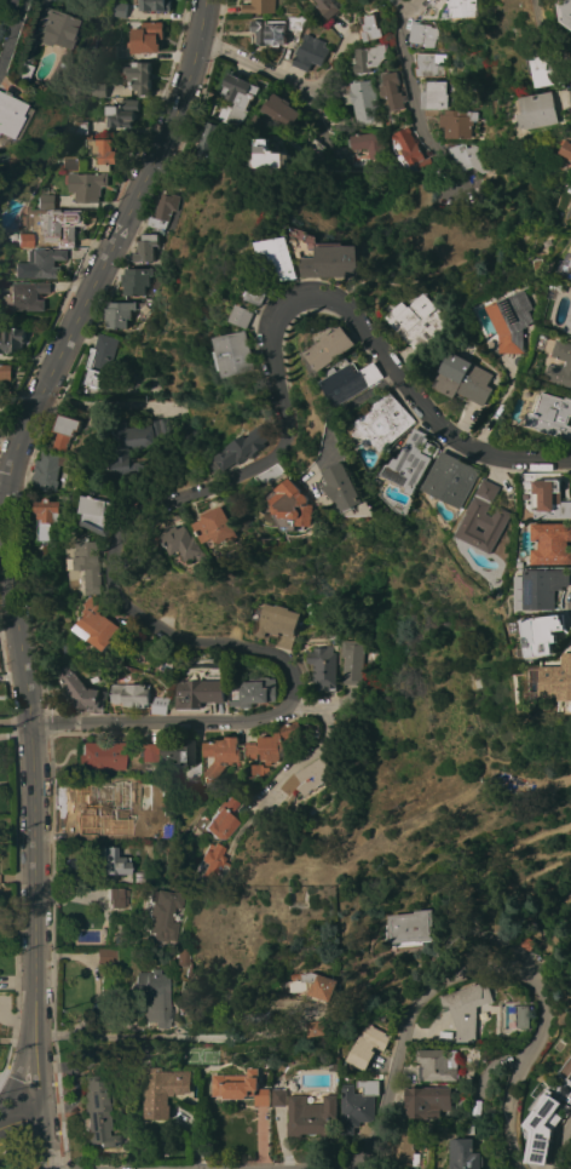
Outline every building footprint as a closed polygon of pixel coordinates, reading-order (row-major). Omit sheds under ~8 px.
[(139,5),(139,0),(166,0),(166,10),(139,10),(137,10),(137,5),(139,5)] [(252,4),(252,0),(275,0),(275,13),(243,12),(243,4),(252,4)] [(319,4),(316,0),(334,0),(336,0),(342,7),(335,15),(334,13),(329,18),(317,6),(319,4)] [(426,4),(428,0),(446,0),(440,10),(438,8),(433,19),(425,15),(428,5),(426,4)] [(449,1),(449,0),(476,0),(478,16),(457,17),(457,19),(452,19),(451,17),(452,17),(452,7),(451,7),(450,1),(449,1)] [(111,16),(114,1),(128,4),(126,18),(111,16)] [(36,41),(42,24),(41,24),(47,7),(76,19),(71,31),(75,33),(68,50),(51,42),(50,46),(36,41)] [(374,13),(377,28),(380,27),(382,36),(364,41),(364,39),(359,40),(356,25),(359,24),(358,22),(362,21),(361,17),(374,13)] [(289,17),(306,17),(301,30),(289,29),(289,17)] [(284,44),(255,44),(255,30),(252,30),(252,21),(284,21),(284,44)] [(420,22),(419,23),(436,25),(432,47),(423,46),(423,44),(411,42),(411,41),(409,41),(410,33),(411,33),(411,30),(409,29),(410,21),(420,22)] [(163,22),(163,39),(157,39),(157,44),(160,44),(160,51),(157,51),(157,52),(131,53),(131,47),(128,47),(128,41),(132,41),(132,28),(142,28),(142,22),(163,22)] [(322,46),(328,50),(319,65),(312,62),(307,71),(292,64),(296,55),(295,53),(299,45),(301,45),(304,39),(302,39),(305,33),(312,36),(312,38),(315,39),(315,36),(324,41),(322,46)] [(386,63),(387,70),(379,71),(356,74),(354,63),(353,63),(352,55),(357,55),(356,48),(375,46),(375,45),(383,44),(385,47),(386,46),(387,52),(385,52),(386,63)] [(116,45),(116,57),(100,57),(100,45),(116,45)] [(537,87),(533,71),(531,73),(527,57),(531,57),(530,53),(552,48),(554,65),(563,64),(566,81),(561,82),(537,87)] [(416,76),(415,68),(419,68),(417,59),(414,61),(414,52),(448,52),(448,64),(444,64),(444,76),(416,76)] [(150,94),(149,94),(149,97),(138,97),(138,90),(129,90),(127,87),(128,74),(125,74),(125,62),(150,62),(150,94)] [(398,71),(400,84),(398,85),(399,92),(402,92),(405,108),(392,110),(388,94),(383,96),(381,86),(386,85),(385,74),(398,71)] [(231,74),(259,87),(253,99),(250,98),(246,109),(249,110),(247,115),(237,126),(229,121),(227,124),(220,120),(226,107),(231,110),(236,102),(220,94),(231,74)] [(46,85),(42,92),(28,84),(31,76),(46,85)] [(379,118),(371,119),(373,124),(364,125),(364,120),(357,121),(353,104),(352,104),(352,103),(346,104),(344,94),(346,93),(345,85),(373,79),(379,118)] [(446,80),(446,93),(448,93),(449,108),(428,108),(423,108),(422,91),(428,91),(428,81),(446,80)] [(91,97),(91,86),(105,86),(105,97),(91,97)] [(5,143),(0,145),(0,91),(25,104),(24,105),(31,109),(16,139),(8,145),(5,143)] [(553,91),(560,122),(525,130),(521,114),(526,113),(525,109),(521,110),(520,99),(523,99),(523,97),(553,91)] [(290,128),(281,121),(279,124),(273,119),(275,116),(264,109),(275,92),(284,99),(284,98),(290,103),(289,104),(301,113),(290,128)] [(116,105),(116,107),(120,107),(120,104),(121,104),(121,99),(138,99),(138,111),(134,111),(134,121),(132,121),(132,126),(106,126),(106,114),(104,114),(104,105),(116,105)] [(448,137),(445,137),(445,126),(442,126),(442,114),(448,114),(448,110),(467,110),(467,111),(483,111),(483,120),(474,120),(474,125),(472,125),(473,138),(448,138),(448,137)] [(259,114),(267,120),(259,132),(250,126),(259,114)] [(74,133),(74,120),(86,119),(87,133),(74,133)] [(206,157),(195,153),(206,127),(203,126),(204,124),(207,125),(208,121),(218,125),(206,157)] [(409,165),(403,168),(394,149),(394,138),(393,138),(396,132),(409,126),(411,132),(411,133),(416,143),(417,142),(425,159),(429,156),(433,164),(422,170),(419,162),(410,166),(409,165)] [(351,136),(381,131),(382,145),(352,149),(352,147),(348,147),(347,139),(351,138),(351,136)] [(99,170),(99,154),(90,154),(90,147),(85,147),(85,139),(87,139),(87,134),(109,134),(109,151),(110,151),(110,170),(99,170)] [(272,138),(272,150),(279,150),(278,153),(287,153),(287,154),(293,154),(293,159),(287,159),(287,167),(260,167),(260,165),(258,167),(256,165),(256,160),(259,156),(260,159),(260,138),(272,138)] [(567,139),(570,142),(570,163),(567,161),(570,157),(566,156),(563,155),(563,154),(560,153),(567,139)] [(456,172),(449,148),(465,142),(467,148),(475,145),(478,151),(484,150),(485,154),(486,154),(489,161),(473,167),(472,166),(463,170),(456,172)] [(351,155),(373,155),(374,166),(351,166),(351,155)] [(68,172),(76,172),(76,174),(96,173),(96,172),(99,172),(99,173),(106,173),(106,185),(102,185),(102,194),(98,194),(98,202),(75,202),(75,191),(68,191),(68,172)] [(1,188),(0,185),(0,179),(10,174),(15,178),(10,184),(1,188)] [(180,197),(177,212),(171,210),(168,220),(165,229),(148,225),(150,216),(151,217),(154,208),(156,210),(158,197),(160,193),(171,195),(171,194),(180,196),(180,197)] [(53,208),(39,208),(39,194),(53,194),(53,208)] [(76,223),(76,229),(74,229),(75,246),(58,247),(58,241),(51,241),(51,240),(46,240),(46,234),(42,234),(42,230),(45,230),(44,212),(51,212),(51,211),(63,211),(63,212),(81,212),(81,222),(76,223)] [(33,233),(34,246),(19,247),(18,234),(19,234),(33,233)] [(133,262),(133,253),(139,253),(139,247),(138,247),(138,241),(140,240),(140,234),(156,234),(156,245),(155,245),(155,247),(152,248),(152,245),(150,245),(150,260),(133,262)] [(311,242),(308,241),(311,234),(319,236),(319,243),(342,242),(342,246),(358,246),(359,276),(304,276),(304,257),(317,257),(317,253),(319,253),(319,248),(311,248),(311,242)] [(293,236),(300,277),(270,283),(261,242),(293,236)] [(60,276),(28,277),(28,250),(67,250),(67,259),(53,259),(53,267),(60,267),(60,276)] [(160,268),(160,277),(150,298),(143,298),(154,275),(150,275),(150,276),(148,276),(148,286),(143,286),(143,296),(123,296),(123,286),(122,286),(122,274),(125,274),(125,268),(148,268),(160,268)] [(248,299),(256,281),(271,288),(264,305),(248,299)] [(50,292),(38,292),(38,300),(45,300),(45,310),(12,310),(12,282),(50,282),(50,292)] [(500,353),(500,336),(497,331),(488,305),(525,290),(533,308),(530,310),(533,320),(529,322),(530,326),(523,328),(523,346),(525,346),(525,354),(500,353)] [(404,302),(410,308),(427,292),(440,308),(437,310),(450,327),(419,355),(386,316),(404,302)] [(108,308),(108,302),(137,302),(135,306),(142,309),(145,299),(151,299),(149,311),(140,327),(137,326),(140,320),(138,319),(140,311),(134,309),(134,310),(129,310),(129,319),(126,319),(126,328),(106,328),(106,319),(105,319),(105,308),(108,308)] [(570,334),(570,301),(562,331),(570,334)] [(250,328),(233,321),(241,304),(258,311),(250,328)] [(342,326),(356,344),(315,374),(308,367),(308,361),(302,353),(322,338),(321,337),(328,332),(330,334),(342,326)] [(12,354),(0,354),(0,328),(25,328),(24,343),(22,343),(22,351),(12,351),(12,354)] [(249,330),(259,369),(229,377),(227,369),(225,371),(220,351),(223,350),(219,337),(249,330)] [(99,333),(119,339),(108,372),(113,373),(106,391),(83,384),(99,333)] [(556,339),(570,344),(570,387),(543,378),(548,363),(554,365),(556,357),(550,356),(556,339)] [(451,350),(473,362),(473,363),(492,374),(486,384),(492,388),(481,406),(456,391),(452,399),(440,391),(439,391),(433,388),(432,386),(433,384),(432,384),(434,379),(436,380),(440,372),(439,371),(442,366),(443,367),(451,350)] [(336,406),(321,382),(330,376),(328,372),(336,367),(339,371),(351,362),(357,372),(374,361),(383,377),(336,406)] [(10,383),(0,383),(0,365),(23,365),(23,378),(10,378),(10,383)] [(416,420),(381,452),(373,442),(367,447),(354,432),(361,428),(356,423),(375,406),(374,405),(390,391),(416,420)] [(565,397),(570,400),(570,416),(566,424),(570,426),(570,438),(570,441),(536,429),(537,428),(525,424),(526,420),(525,420),(527,412),(529,413),(535,394),(541,395),(542,391),(565,400),(565,397)] [(81,420),(79,430),(75,430),(73,436),(70,436),(64,452),(53,448),(53,446),(50,445),(54,429),(53,429),(56,420),(57,420),(59,413),(81,420)] [(132,457),(132,462),(157,459),(158,470),(117,475),(115,460),(114,447),(115,447),(113,422),(127,420),(127,428),(137,426),(135,422),(166,418),(168,418),(169,435),(165,435),(155,436),(156,447),(131,451),(132,457)] [(229,470),(219,457),(229,449),(230,451),(232,449),(230,446),(247,434),(249,437),(254,434),(252,431),(264,423),(266,426),(267,425),(275,435),(266,442),(267,445),(258,452),(259,454),(253,458),(252,455),(246,460),(247,460),(241,464),(240,462),(229,470)] [(414,491),(382,475),(388,463),(391,464),(398,451),(402,453),(416,428),(429,435),(421,452),(429,457),(432,453),(433,454),(414,491)] [(41,460),(44,449),(59,453),(59,454),(70,457),(68,466),(57,464),(57,465),(59,465),(53,491),(46,488),(46,491),(28,487),(31,475),(33,475),(36,459),(41,460)] [(442,449),(480,469),(461,509),(422,489),(442,449)] [(259,476),(279,462),(287,471),(266,486),(259,476)] [(364,502),(353,506),(354,508),(345,512),(338,499),(324,482),(329,480),(325,472),(344,462),(364,502)] [(273,495),(266,488),(277,479),(279,482),(290,472),(294,477),(295,476),(306,489),(313,498),(313,504),(317,504),(316,526),(308,525),(307,531),(288,529),(282,517),(282,514),(278,509),(278,505),(279,504),(273,495)] [(500,486),(486,512),(492,516),(497,505),(512,512),(491,554),(456,535),(468,512),(467,511),(484,477),(500,486)] [(561,502),(570,502),(570,516),(561,516),(561,503),(554,503),(554,510),(540,511),(540,493),(533,493),(533,480),(560,480),(560,482),(561,502)] [(90,494),(96,495),(97,492),(116,497),(121,506),(115,537),(91,525),(86,525),(88,511),(87,511),(90,494)] [(35,500),(44,500),(44,499),(45,497),(47,497),(48,498),(50,499),(50,502),(59,502),(60,512),(59,512),(59,522),(50,522),(51,540),(39,540),(39,518),(36,518),(36,512),(35,512),(35,500)] [(246,533),(243,534),(246,538),(238,541),(237,538),(226,544),(223,537),(212,543),(202,525),(212,518),(210,515),(230,504),(246,533)] [(191,518),(172,528),(166,517),(186,508),(191,518)] [(569,548),(570,548),(570,563),(533,563),(532,549),(540,549),(540,540),(533,540),(532,523),(570,523),(570,540),(569,540),(569,548)] [(189,549),(183,552),(183,554),(181,555),(169,533),(174,531),(173,529),(179,526),(180,527),(185,525),(186,528),(194,525),(201,538),(204,535),(214,556),(207,560),(204,555),(195,561),(189,549)] [(91,568),(81,569),(80,550),(86,549),(85,538),(96,537),(96,540),(104,540),(104,554),(105,554),(108,591),(106,591),(106,592),(92,594),(91,568)] [(524,569),(569,569),(569,586),(563,586),(563,590),(555,590),(555,609),(524,609),(524,569)] [(80,628),(91,613),(88,611),(93,606),(91,603),(96,597),(103,595),(113,602),(106,609),(102,606),(99,609),(109,615),(110,614),(125,626),(115,640),(116,641),(108,651),(80,628)] [(275,644),(277,637),(266,634),(266,636),(260,637),(255,634),(264,603),(276,606),(276,604),(288,608),(288,609),(300,613),(289,649),(275,644)] [(561,619),(563,619),(563,624),(565,624),(565,629),(553,630),(554,635),(556,634),(556,641),(552,642),(553,654),(525,657),(521,619),(533,618),(533,617),(560,614),(561,619)] [(362,641),(361,684),(342,684),(344,657),(340,657),(341,640),(362,641)] [(311,652),(311,647),(324,647),(324,646),(331,644),(331,652),(334,652),(335,690),(325,690),(325,689),(319,689),(319,682),(312,682),(312,675),(311,675),(311,670),(312,670),(312,663),(306,663),(306,652),(311,652)] [(565,652),(570,652),(570,696),(560,697),(560,703),(542,705),(542,666),(563,665),(563,655),(563,652),(565,652)] [(90,688),(100,689),(99,698),(104,699),(103,714),(86,711),(86,707),(83,707),(82,710),(80,709),(80,706),(76,706),(77,698),(69,687),(68,688),(67,686),(68,686),(67,684),(65,686),(62,681),(63,680),(58,672),(69,664),(74,670),(75,670),(90,688)] [(238,686),(238,681),(249,681),(249,678),(269,677),(269,678),(273,677),(276,700),(252,703),(252,707),(241,707),(241,705),(229,706),(229,687),(238,686)] [(224,701),(221,701),(221,703),(213,703),(213,701),(201,701),(201,709),(177,709),(175,693),(178,693),(178,680),(224,680),(224,701)] [(145,683),(145,684),(149,684),(149,704),(144,704),(144,707),(128,707),(128,706),(123,706),(123,701),(121,701),(120,704),(115,704),(115,701),(111,701),(111,695),(110,695),(110,690),(111,690),(111,684),(145,683)] [(168,698),(166,714),(150,711),(154,697),(168,698)] [(244,740),(254,740),(254,743),(254,745),(255,745),(255,746),(258,746),(258,737),(272,735),(272,732),(278,732),(276,726),(296,721),(300,734),(281,740),(281,751),(277,751),(278,761),(270,762),(270,764),(265,766),(264,758),(260,760),(260,752),(255,753),(255,758),(244,758),(244,745),(244,740)] [(243,758),(243,767),(236,767),(236,762),(231,762),(231,763),(226,763),(213,779),(206,780),(204,772),(207,768),(206,767),(203,741),(215,741),(215,739),(225,739),(225,737),(237,737),(238,743),(236,743),(236,745),(244,745),(244,758),(243,758)] [(196,762),(194,764),(178,764),(178,760),(162,760),(162,739),(195,739),(196,762)] [(82,744),(82,743),(125,741),(125,769),(82,770),(82,762),(79,762),(79,744),(82,744)] [(142,744),(150,743),(151,761),(142,761),(142,744)] [(281,787),(288,779),(295,772),(295,773),(322,756),(325,763),(327,762),(334,774),(316,786),(317,787),(304,796),(298,789),(295,790),(295,789),(289,796),(282,789),(281,787)] [(267,767),(267,772),(261,772),(263,774),(250,775),(250,764),(263,764),(263,767),(267,767)] [(129,803),(121,803),(121,809),(125,809),(126,825),(116,825),(116,826),(102,826),(102,813),(99,814),(99,813),(97,815),(92,809),(93,808),(93,804),(88,804),(88,791),(129,790),(129,803)] [(213,809),(221,800),(224,802),(230,795),(238,802),(229,814),(238,823),(225,838),(215,838),(204,829),(201,832),(192,825),(201,814),(208,820),(215,812),(213,809)] [(160,810),(174,810),(173,839),(156,839),(156,826),(158,826),(160,810)] [(219,886),(202,877),(198,883),(192,882),(191,879),(192,877),(200,860),(200,856),(208,842),(212,844),(213,842),(225,848),(220,854),(225,858),(224,860),(230,864),(219,886)] [(116,847),(116,856),(129,856),(129,873),(99,873),(100,863),(103,863),(103,847),(116,847)] [(123,906),(109,907),(109,904),(109,902),(109,898),(109,894),(108,894),(108,888),(109,888),(123,887),(123,892),(127,892),(127,904),(123,904),(123,906)] [(156,890),(157,889),(168,892),(167,894),(173,894),(173,893),(185,894),(183,909),(174,907),(172,921),(179,922),(175,941),(168,940),(167,941),(151,939),(152,932),(149,932),(151,917),(149,916),(151,901),(149,901),(151,889),(156,890)] [(414,912),(414,911),(432,909),(434,928),(436,928),(437,940),(419,941),(419,940),(386,944),(383,926),(388,924),(387,916),(414,912)] [(533,941),(527,951),(514,942),(520,933),(533,941)] [(98,947),(114,949),(114,963),(98,963),(98,947)] [(189,978),(185,976),(186,968),(184,968),(179,978),(174,968),(178,965),(175,964),(175,955),(177,955),(177,947),(189,947),(189,962),(192,963),(190,978),(189,978)] [(160,968),(160,974),(169,974),(169,1018),(172,1018),(172,1021),(169,1021),(169,1027),(155,1027),(155,1021),(144,1021),(144,993),(135,993),(135,972),(148,972),(148,974),(150,974),(150,968),(160,968)] [(310,972),(338,980),(331,1001),(329,1001),(328,1003),(327,1002),(327,1004),(312,1001),(313,998),(310,997),(311,991),(306,990),(302,991),(295,992),(289,991),(288,980),(290,980),(290,974),(310,972)] [(477,984),(479,986),(485,985),(491,1001),(475,1005),(474,1041),(456,1041),(456,1026),(448,1005),(442,1005),(439,996),(477,984)] [(527,1005),(529,1027),(517,1027),(517,1005),(527,1005)] [(323,1019),(327,1033),(310,1037),(307,1022),(323,1019)] [(345,1060),(358,1035),(359,1036),(364,1025),(369,1024),(371,1025),(371,1026),(391,1036),(383,1050),(376,1047),(364,1070),(345,1060)] [(417,1049),(456,1049),(456,1072),(457,1073),(457,1077),(456,1078),(456,1081),(423,1081),(423,1079),(419,1079),(417,1066),(422,1066),(422,1062),(416,1062),(416,1053),(417,1053),(417,1049)] [(338,1062),(339,1070),(327,1071),(327,1062),(338,1062)] [(162,1067),(162,1071),(189,1071),(189,1091),(185,1093),(183,1094),(177,1094),(174,1093),(174,1096),(168,1095),(168,1105),(169,1105),(169,1118),(144,1118),(144,1081),(142,1081),(143,1071),(144,1071),(144,1067),(162,1067)] [(224,1075),(247,1075),(247,1068),(258,1067),(258,1076),(259,1076),(260,1078),(260,1082),(258,1082),(258,1088),(269,1088),(269,1105),(254,1105),(254,1095),(246,1095),(246,1099),(224,1099),(224,1095),(212,1095),(212,1075),(224,1075)] [(570,1086),(570,1067),(562,1078),(570,1086)] [(113,1147),(113,1146),(88,1148),(87,1134),(88,1134),(88,1131),(86,1131),(85,1128),(82,1125),(81,1118),(83,1116),(85,1116),(83,1112),(85,1112),(83,1104),(86,1102),(85,1101),(83,1090),(85,1090),(83,1085),(85,1085),(85,1084),(83,1084),(82,1077),(110,1075),(111,1088),(113,1088),(114,1094),(113,1094),(113,1100),(114,1100),(115,1105),(109,1105),(111,1129),(108,1129),(109,1135),(119,1134),(120,1146),(113,1147)] [(353,1084),(353,1093),(362,1093),(362,1087),(356,1087),(356,1079),(379,1079),(379,1095),(374,1094),(374,1118),(370,1121),(358,1121),(358,1127),(353,1127),(353,1134),(341,1134),(341,1084),(353,1084)] [(272,1089),(272,1087),(286,1087),(286,1105),(284,1105),(284,1106),(272,1106),(272,1104),(271,1089),(272,1089)] [(409,1087),(409,1088),(423,1088),(423,1087),(450,1087),(450,1110),(440,1110),(440,1118),(423,1118),(423,1117),(408,1117),(408,1114),(406,1114),(406,1100),(405,1098),(405,1091),(406,1090),(408,1087),(409,1087)] [(550,1147),(553,1148),(549,1164),(548,1164),(530,1162),(536,1129),(529,1124),(535,1116),(524,1108),(533,1095),(540,1100),(547,1088),(552,1091),(550,1094),(561,1102),(569,1107),(553,1128),(553,1129),(550,1147)] [(321,1140),(321,1133),(315,1133),(313,1134),(308,1134),(306,1133),(301,1133),(301,1135),(287,1135),(287,1122),(288,1122),(288,1112),(287,1112),(287,1101),(288,1101),(288,1095),(306,1095),(306,1104),(322,1104),(323,1104),(323,1094),(335,1094),(335,1124),(334,1124),(334,1140),(321,1140)] [(386,1164),(387,1128),(411,1128),(411,1130),(414,1130),(413,1145),(414,1146),(414,1148),(414,1153),(420,1153),(419,1165),(386,1164)] [(481,1165),(481,1168),(452,1168),(452,1139),(473,1138),(474,1152),(480,1152),(481,1156),(484,1156),(484,1165),(481,1165)]
